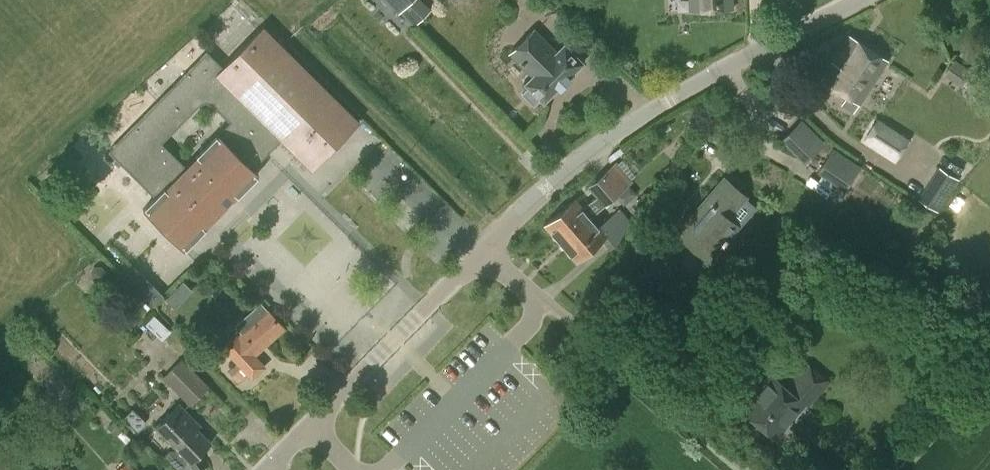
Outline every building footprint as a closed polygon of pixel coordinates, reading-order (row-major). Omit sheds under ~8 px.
[(430,9),(421,0),(385,0),(398,13),(399,11),(413,26),(430,9)] [(731,0),(689,0),(690,10),(731,7),(731,0)] [(269,150),(280,139),(310,170),(359,121),(304,66),(301,64),(262,25),(257,30),(222,66),(206,50),(157,101),(107,150),(154,197),(142,209),(183,249),(184,247),(186,245),(258,173),(252,168),(265,154),(269,150)] [(555,52),(532,29),(510,52),(532,75),(524,83),(527,87),(521,93),(533,104),(539,98),(543,102),(558,87),(559,88),(568,78),(567,77),(582,62),(563,44),(555,52)] [(859,102),(886,60),(848,36),(831,62),(831,61),(820,78),(847,94),(840,105),(852,112),(859,102)] [(961,86),(972,70),(956,59),(945,74),(961,86)] [(893,161),(908,138),(875,117),(861,140),(893,161)] [(803,162),(824,142),(800,118),(780,138),(803,162)] [(843,190),(859,166),(832,147),(816,171),(843,190)] [(617,159),(632,173),(638,166),(624,152),(617,159)] [(601,207),(632,181),(615,162),(585,188),(601,207)] [(937,211),(958,179),(938,166),(917,198),(937,211)] [(708,259),(736,226),(726,217),(744,196),(724,179),(692,217),(695,220),(681,236),(708,259)] [(628,184),(615,195),(623,205),(636,194),(636,193),(628,184)] [(560,243),(590,218),(574,199),(545,224),(560,243)] [(590,218),(560,243),(575,260),(600,239),(609,250),(615,245),(631,221),(619,208),(597,226),(590,218)] [(133,266),(122,278),(150,306),(162,295),(134,267),(133,266)] [(292,299),(299,292),(293,285),(266,310),(260,303),(236,325),(241,332),(237,336),(234,333),(221,344),(251,378),(264,366),(254,355),(303,310),(292,299)] [(189,404),(208,385),(180,357),(161,376),(189,404)] [(807,404),(827,381),(805,362),(784,387),(770,375),(741,409),(775,438),(805,403),(807,404)] [(191,461),(210,442),(191,423),(194,420),(178,404),(156,425),(191,461)] [(137,431),(143,425),(143,419),(132,408),(122,417),(137,431)] [(125,461),(115,469),(134,469),(125,461)]
